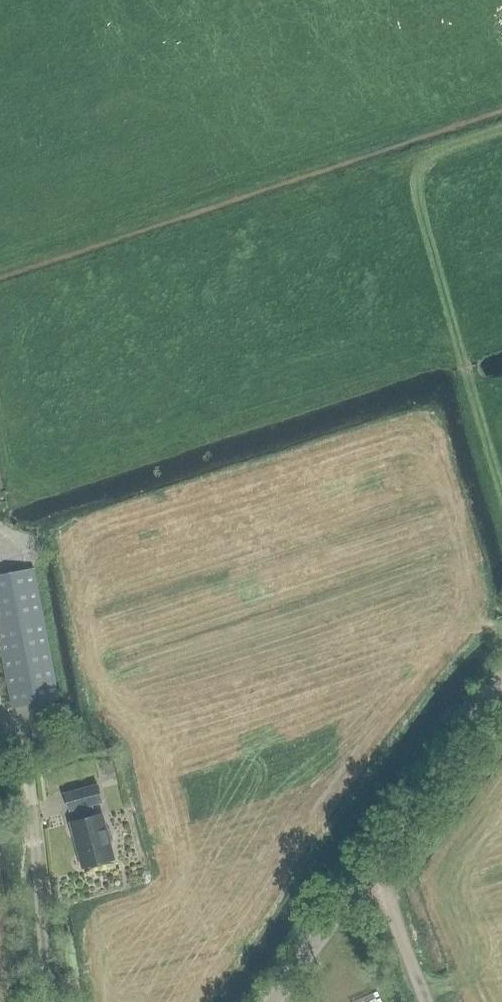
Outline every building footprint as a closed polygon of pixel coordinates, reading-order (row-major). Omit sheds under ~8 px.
[(0,576),(0,640),(13,708),(60,700),(36,569),(0,576)] [(96,751),(85,754),(90,770),(100,767),(96,751)] [(100,763),(103,775),(116,772),(112,759),(100,763)] [(84,867),(115,859),(111,846),(114,845),(114,836),(109,828),(107,829),(103,815),(97,817),(93,805),(103,802),(99,785),(66,794),(70,811),(77,809),(80,821),(72,823),(84,867)]
